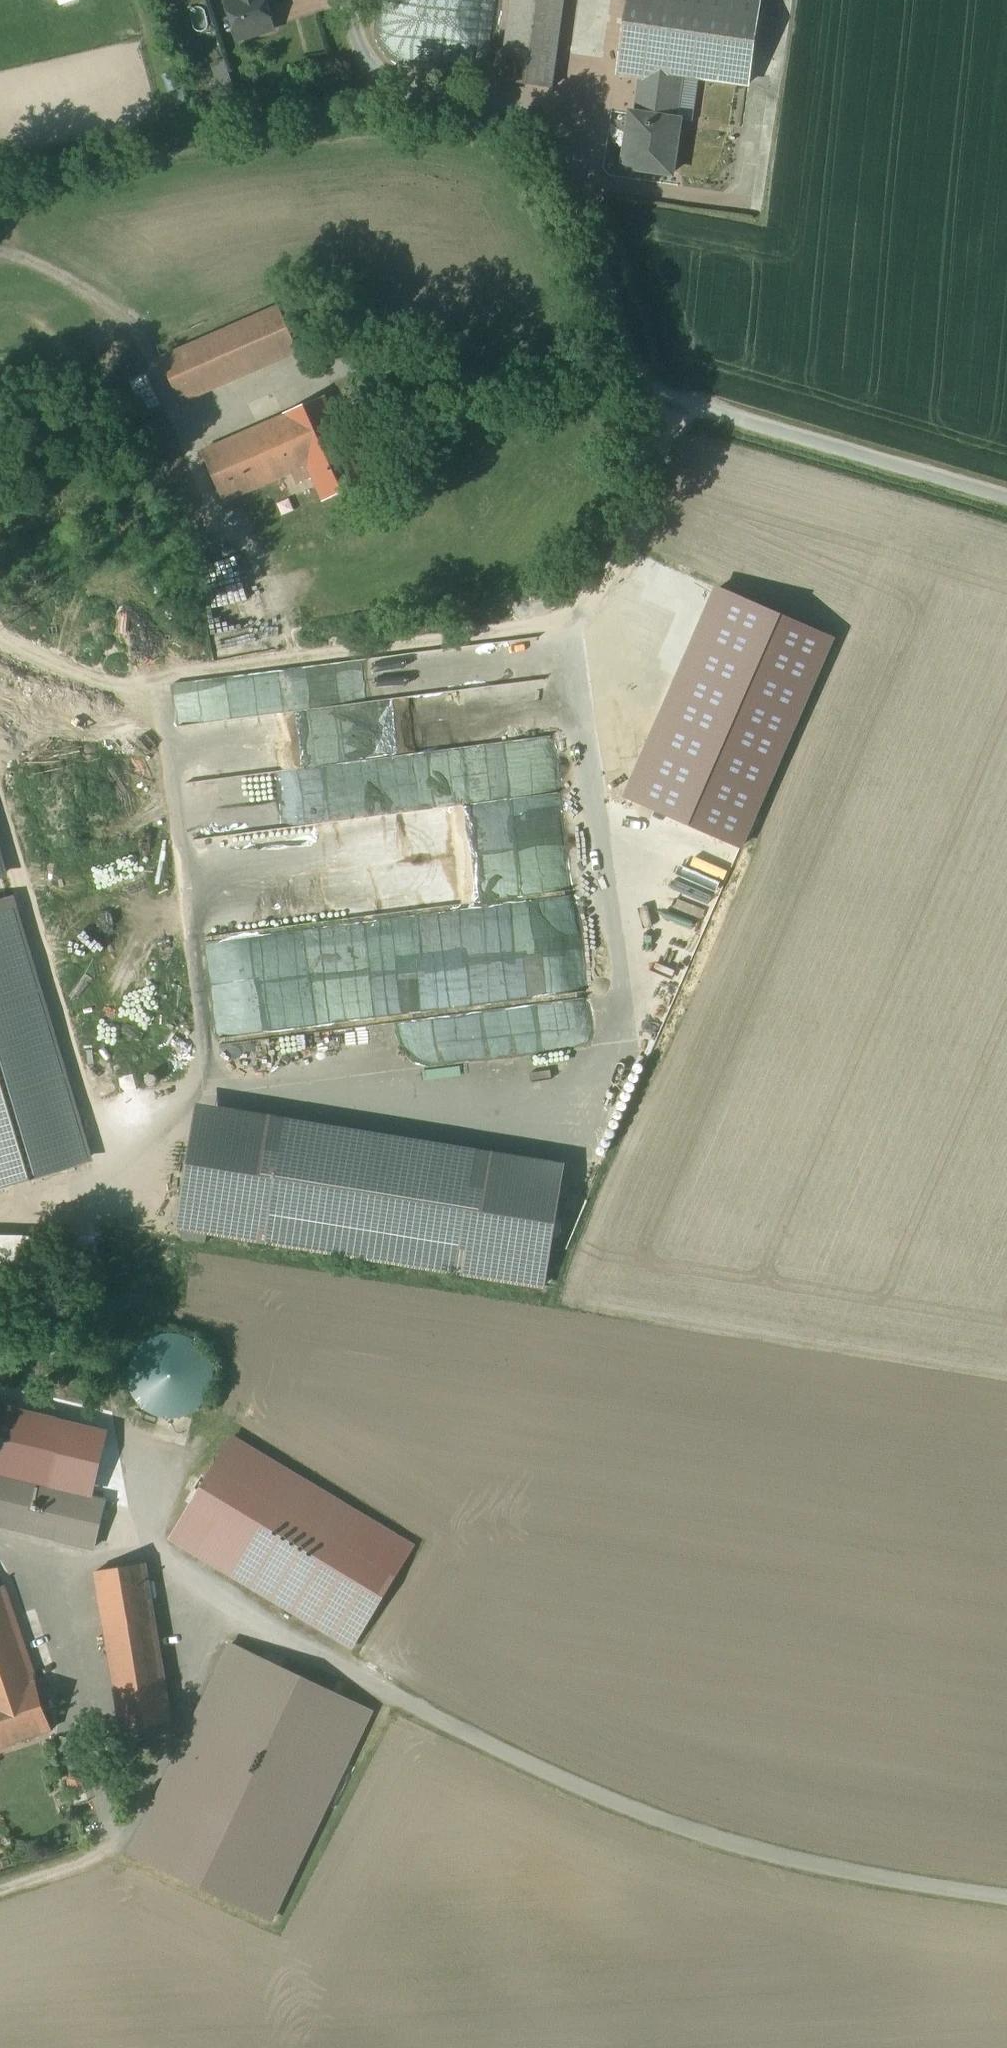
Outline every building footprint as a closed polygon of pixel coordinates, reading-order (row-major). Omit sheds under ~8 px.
[(293,24),(285,0),(231,0),(243,40),(293,24)] [(500,68),(554,76),(565,0),(510,0),(500,68)] [(615,58),(637,60),(632,94),(682,101),(687,66),(751,74),(759,0),(621,0),(615,58)] [(683,114),(631,107),(622,168),(675,175),(683,114)] [(183,397),(303,344),(282,297),(162,350),(183,397)] [(324,390),(202,439),(224,494),(346,445),(324,390)] [(85,1148),(0,891),(0,1176),(85,1148)] [(565,1161),(198,1107),(178,1235),(542,1290),(565,1161)] [(174,1329),(160,1332),(151,1338),(145,1348),(143,1362),(146,1372),(152,1380),(163,1387),(180,1388),(195,1379),(201,1370),(203,1356),(200,1344),(191,1334),(174,1329)] [(416,1531),(226,1418),(165,1520),(356,1633),(416,1531)] [(0,1462),(0,1516),(96,1538),(108,1487),(0,1462)] [(117,1726),(171,1719),(164,1663),(148,1553),(94,1561),(117,1726)] [(52,1720),(4,1572),(0,1573),(0,1738),(52,1720)] [(374,1714),(229,1645),(129,1855),(274,1923),(374,1714)]
